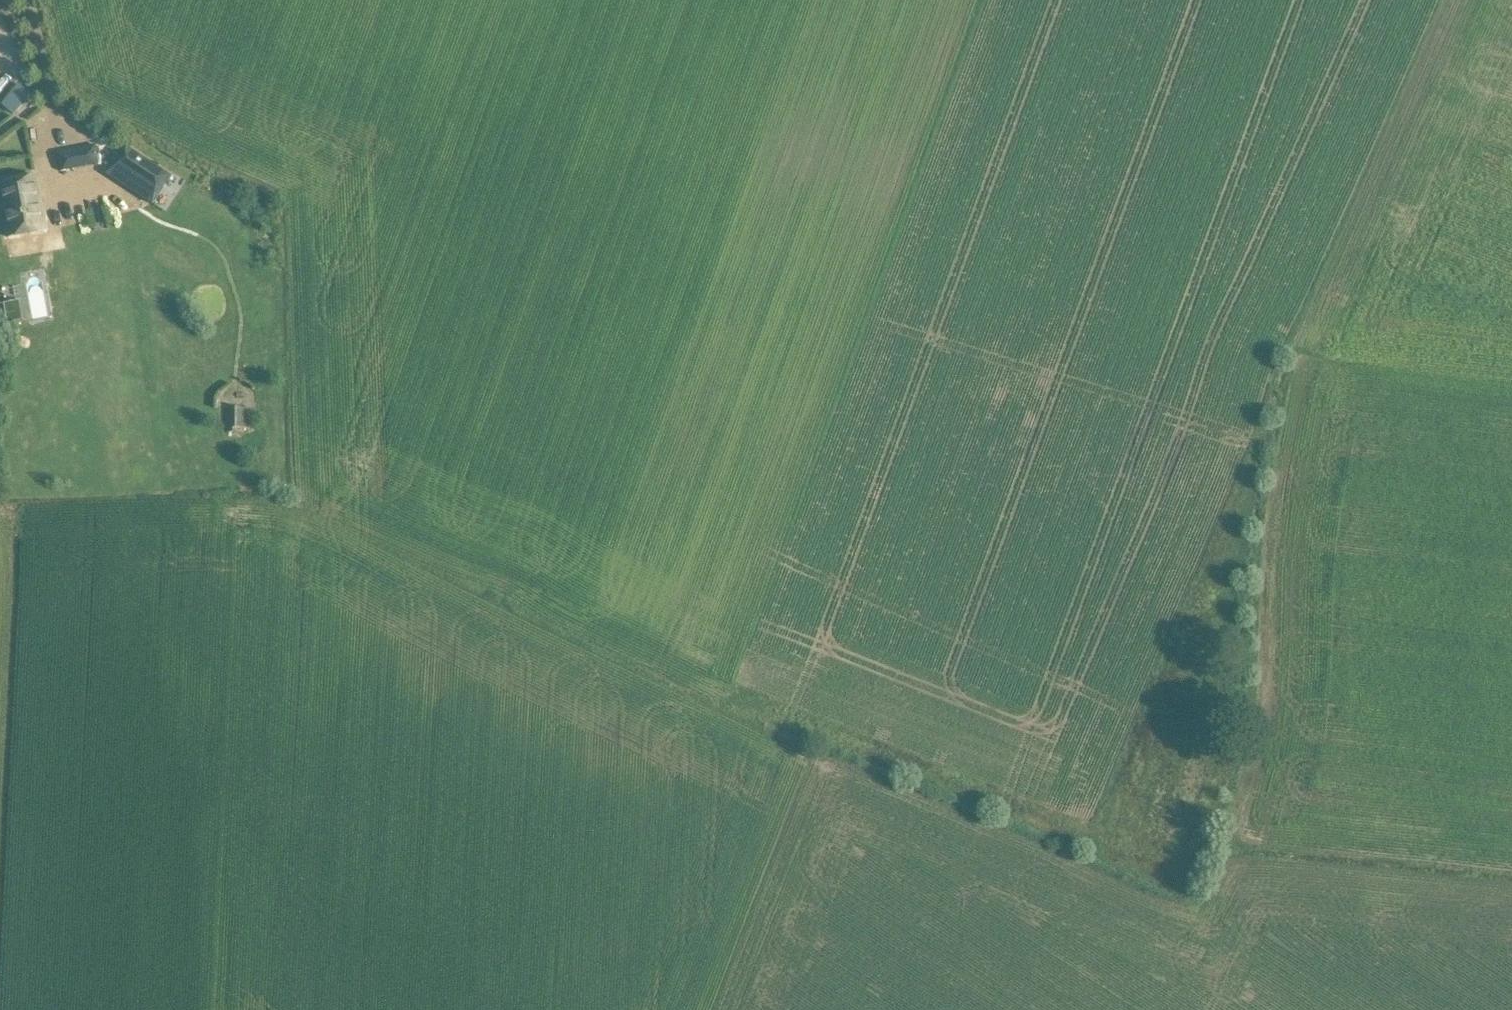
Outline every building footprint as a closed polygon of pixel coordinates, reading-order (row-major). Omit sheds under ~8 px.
[(71,148),(57,150),(60,170),(74,168),(71,148)] [(147,157),(126,187),(151,204),(172,174),(147,157)] [(0,183),(0,188),(9,237),(46,230),(36,176),(0,183)] [(11,319),(26,317),(25,300),(9,302),(11,319)] [(248,407),(223,407),(224,428),(248,427),(248,407)]
